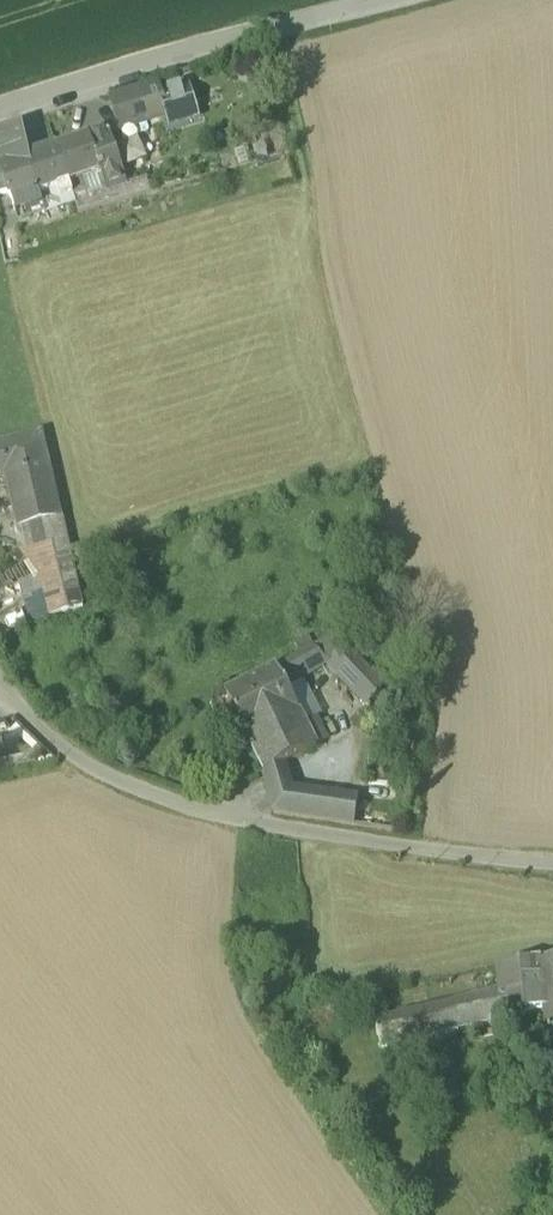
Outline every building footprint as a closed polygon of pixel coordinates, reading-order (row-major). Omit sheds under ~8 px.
[(120,128),(121,131),(128,128),(163,117),(167,116),(161,96),(157,85),(111,100),(120,128)] [(167,116),(163,117),(167,131),(199,121),(188,87),(161,96),(167,116)] [(120,128),(106,133),(115,160),(137,153),(128,128),(121,131),(120,128)] [(20,129),(14,130),(21,161),(27,159),(20,129)] [(39,202),(40,202),(38,196),(57,190),(60,201),(73,197),(56,149),(56,148),(27,159),(21,161),(14,130),(0,133),(0,173),(7,194),(8,193),(14,210),(39,202)] [(88,138),(56,149),(73,197),(73,199),(87,195),(88,197),(106,190),(124,184),(115,160),(108,139),(110,138),(109,136),(107,136),(106,133),(88,139),(88,138)] [(73,199),(73,197),(60,201),(57,190),(38,196),(40,202),(39,202),(43,215),(45,214),(45,215),(63,209),(63,208),(75,205),(73,199)] [(39,202),(14,210),(18,223),(43,215),(39,202)] [(0,446),(0,452),(5,473),(17,529),(28,527),(62,519),(43,434),(0,446)] [(83,607),(62,519),(28,527),(33,550),(44,547),(61,615),(83,607)] [(12,531),(19,553),(33,550),(28,527),(17,529),(12,531)] [(19,553),(31,579),(37,601),(43,620),(61,615),(44,547),(33,550),(19,553)] [(18,585),(24,605),(37,601),(31,579),(18,585)] [(43,620),(37,601),(24,605),(29,623),(43,620)] [(329,667),(366,707),(386,689),(338,638),(277,669),(287,688),(303,680),(329,667)] [(225,695),(248,742),(301,716),(287,688),(277,669),(225,695)] [(301,716),(305,724),(322,716),(303,680),(287,688),(301,716)] [(317,748),(315,746),(311,737),(305,726),(305,724),(301,716),(248,742),(265,776),(285,766),(317,750),(317,748)] [(317,720),(305,726),(311,737),(321,732),(326,741),(315,746),(317,748),(329,742),(317,720)] [(321,732),(311,737),(315,746),(326,741),(321,732)] [(292,790),(285,766),(265,776),(269,796),(292,790)] [(273,814),(352,827),(357,800),(292,790),(269,796),(273,814)] [(542,965),(547,1012),(546,1013),(546,1014),(552,1013),(552,964),(542,965)] [(520,1018),(546,1013),(547,1012),(542,965),(528,967),(530,984),(515,986),(520,1018)] [(501,1022),(520,1018),(515,986),(530,984),(528,967),(496,970),(498,994),(501,1022)] [(492,1024),(501,1022),(498,994),(452,1005),(458,1032),(492,1024)] [(413,1043),(458,1032),(452,1005),(376,1023),(380,1051),(413,1043)]
